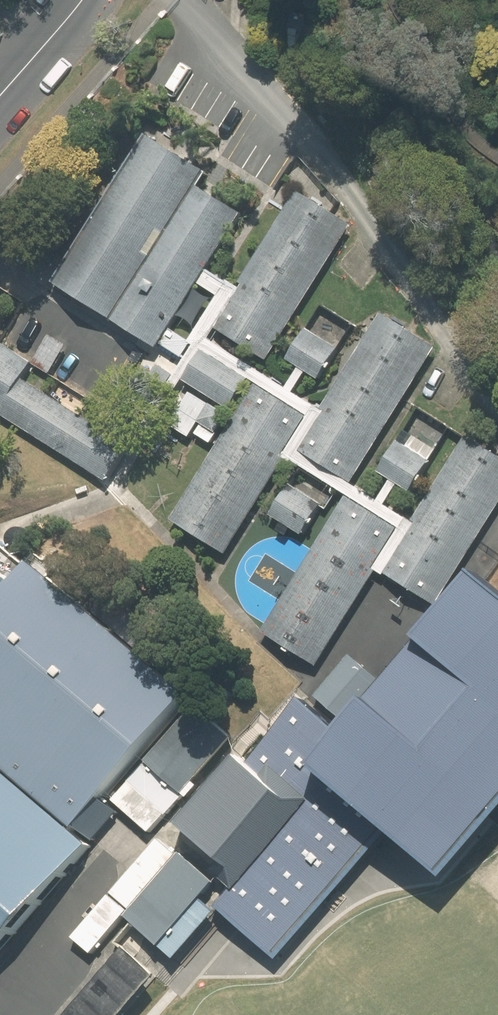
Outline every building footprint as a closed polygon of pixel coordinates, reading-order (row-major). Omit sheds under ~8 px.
[(260,194),(159,133),(67,285),(167,346),(260,194)] [(351,225),(298,194),(217,333),(270,364),(351,225)] [(356,478),(426,364),(378,335),(307,448),(356,478)] [(0,342),(0,417),(116,488),(150,434),(0,342)] [(248,375),(205,350),(187,382),(229,407),(248,375)] [(311,412),(266,385),(181,524),(226,551),(311,412)] [(497,512),(497,453),(478,441),(396,580),(442,607),(497,512)] [(408,521),(358,491),(270,635),(320,665),(408,521)] [(36,564),(19,584),(0,607),(0,764),(75,828),(191,698),(36,564)] [(19,584),(0,569),(0,607),(19,584)] [(491,580),(292,786),(314,804),(362,844),(423,895),(497,805),(497,586),(491,580)] [(352,654),(316,697),(348,724),(384,681),(352,654)] [(235,739),(195,706),(115,801),(151,833),(235,739)] [(94,842),(75,828),(0,764),(0,955),(94,842)] [(300,817),(239,764),(178,834),(239,887),(300,817)] [(362,844),(314,804),(224,906),(271,946),(362,844)] [(218,913),(202,899),(218,880),(165,835),(113,895),(132,911),(127,916),(178,960),(218,913)] [(113,933),(38,1014),(95,1014),(145,962),(113,933)]
